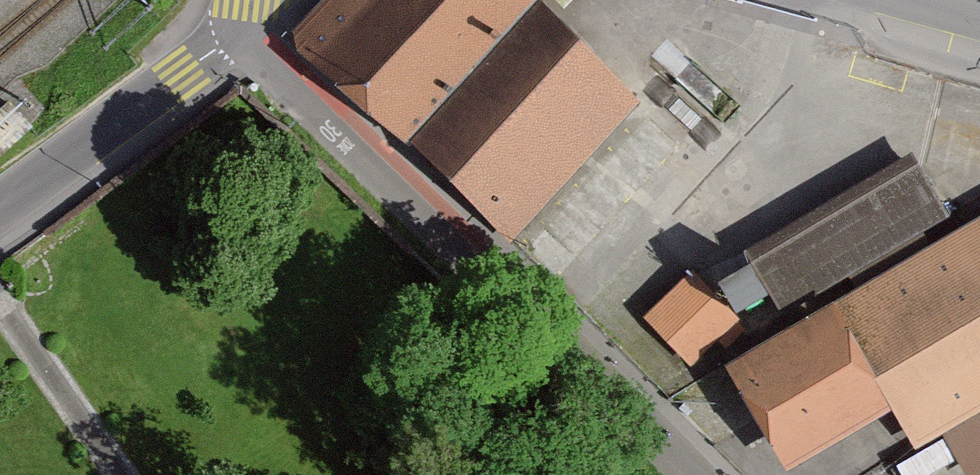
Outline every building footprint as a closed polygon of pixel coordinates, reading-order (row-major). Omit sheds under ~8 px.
[(286,44),(405,148),(535,0),(325,0),(286,44)] [(424,155),(509,237),(640,102),(555,20),(424,155)] [(952,224),(916,162),(744,260),(780,323),(952,224)] [(737,367),(798,473),(897,415),(919,453),(979,417),(979,226),(737,367)] [(736,326),(691,280),(646,323),(691,370),(736,326)]
